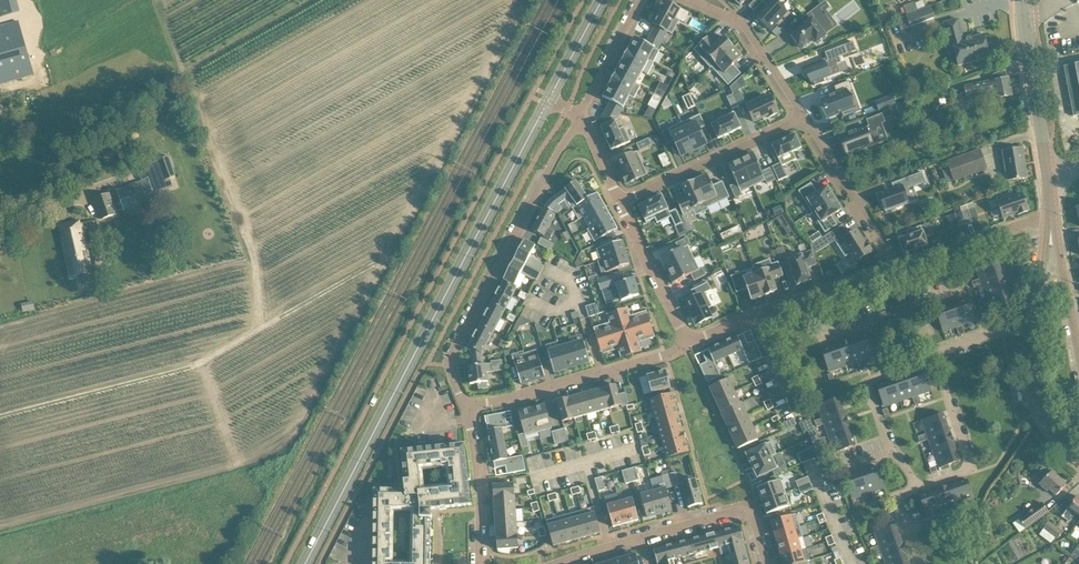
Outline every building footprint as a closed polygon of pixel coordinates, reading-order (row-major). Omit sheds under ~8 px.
[(21,12),(19,0),(0,0),(0,15),(0,16),(21,12)] [(761,0),(754,0),(749,6),(754,11),(763,1),(761,0)] [(757,18),(770,30),(787,11),(777,2),(779,0),(764,0),(763,2),(768,6),(757,18)] [(919,10),(930,6),(941,2),(941,0),(916,0),(919,10)] [(660,11),(653,24),(672,34),(679,20),(675,18),(679,9),(665,2),(663,1),(658,10),(660,11)] [(801,27),(801,28),(802,29),(792,37),(801,48),(813,39),(816,42),(817,42),(819,44),(826,38),(824,36),(825,36),(821,30),(827,25),(819,15),(829,7),(824,1),(811,11),(815,16),(805,24),(801,27)] [(906,15),(916,11),(913,3),(903,7),(906,15)] [(916,11),(906,15),(909,25),(934,15),(930,6),(919,10),(916,11)] [(963,40),(958,19),(944,23),(949,44),(953,44),(958,66),(990,57),(984,35),(963,40)] [(0,26),(0,84),(34,74),(18,21),(0,26)] [(656,41),(661,44),(664,38),(659,35),(656,41)] [(648,60),(648,61),(653,63),(659,51),(657,50),(661,44),(656,41),(653,47),(634,37),(628,49),(648,60)] [(711,67),(733,47),(724,37),(714,45),(707,37),(693,50),(710,68),(711,67)] [(808,68),(802,70),(806,76),(811,83),(813,83),(814,86),(825,82),(824,79),(824,78),(840,72),(837,65),(841,63),(839,57),(856,51),(853,41),(824,52),(826,58),(827,60),(808,68)] [(742,57),(733,47),(711,67),(728,85),(741,73),(733,65),(742,57)] [(648,60),(628,49),(627,50),(621,61),(622,61),(621,61),(642,72),(648,61),(648,60)] [(642,72),(621,61),(615,73),(636,84),(636,83),(642,72)] [(1065,71),(1067,82),(1078,80),(1078,68),(1065,71)] [(1010,85),(1008,77),(1007,77),(1006,73),(1004,71),(991,75),(992,81),(974,84),(976,96),(980,96),(984,95),(984,94),(995,92),(994,89),(1010,85)] [(636,84),(615,73),(609,84),(609,85),(629,96),(634,99),(641,86),(636,83),(636,84)] [(1067,82),(1069,93),(1078,92),(1078,80),(1067,82)] [(837,94),(821,100),(828,118),(841,113),(843,117),(842,117),(842,118),(855,113),(855,112),(854,113),(849,99),(853,97),(851,91),(853,91),(849,81),(834,87),(837,94)] [(976,96),(974,84),(964,86),(966,98),(976,96)] [(609,85),(602,97),(613,103),(610,108),(620,114),(629,96),(609,85)] [(1012,96),(1010,85),(994,89),(995,92),(984,94),(984,95),(980,96),(981,102),(1012,96)] [(662,98),(665,92),(657,88),(654,94),(656,95),(662,98)] [(739,91),(733,94),(739,106),(745,103),(739,91)] [(1069,93),(1071,105),(1078,103),(1078,92),(1069,93)] [(739,106),(733,94),(727,97),(732,109),(739,106)] [(656,110),(662,98),(656,95),(649,106),(656,110)] [(953,104),(948,105),(951,115),(964,112),(961,95),(952,97),(953,104)] [(760,97),(745,104),(754,122),(767,115),(768,117),(778,113),(777,111),(770,97),(762,101),(760,97)] [(610,108),(608,107),(603,117),(606,124),(601,127),(604,135),(607,142),(611,150),(630,142),(624,127),(619,129),(615,120),(618,119),(618,117),(620,114),(610,108)] [(733,132),(741,128),(733,111),(719,118),(720,121),(711,125),(718,139),(726,135),(733,132)] [(848,134),(840,137),(840,138),(844,146),(843,147),(846,154),(847,153),(878,141),(873,127),(882,123),(885,122),(882,113),(866,120),(869,126),(856,131),(856,130),(848,133),(848,134)] [(954,125),(949,113),(922,123),(926,136),(954,125)] [(681,123),(693,150),(706,144),(699,129),(705,126),(700,114),(681,123)] [(693,150),(681,123),(662,132),(667,144),(674,141),(681,156),(693,150)] [(772,167),(778,181),(787,176),(782,166),(796,159),(793,152),(801,148),(795,134),(787,137),(780,140),(780,141),(772,144),(780,163),(772,167)] [(651,145),(648,138),(636,144),(639,150),(651,145)] [(1007,181),(1027,178),(1022,147),(1002,150),(1007,181)] [(954,181),(986,169),(980,150),(947,162),(954,181)] [(628,183),(647,175),(637,151),(618,160),(624,173),(622,174),(626,184),(628,183)] [(753,153),(740,159),(753,186),(765,181),(767,184),(775,180),(770,168),(761,172),(753,153)] [(121,188),(116,190),(124,211),(156,199),(154,193),(173,186),(170,179),(175,177),(168,156),(158,160),(159,160),(150,163),(150,164),(154,176),(148,178),(148,179),(142,181),(121,188)] [(753,186),(740,159),(728,165),(736,183),(730,186),(735,198),(742,195),(740,192),(753,186)] [(893,188),(878,194),(884,211),(885,210),(885,212),(892,210),(892,209),(900,206),(900,204),(908,201),(904,190),(913,187),(921,184),(921,185),(926,183),(922,172),(891,183),(893,188)] [(707,207),(729,197),(722,181),(712,186),(707,175),(694,180),(707,207)] [(707,207),(694,180),(682,186),(687,197),(677,202),(683,215),(693,211),(695,216),(708,210),(707,207)] [(573,207),(588,198),(576,181),(551,198),(544,207),(557,214),(562,208),(558,205),(567,198),(573,207)] [(798,191),(811,212),(834,197),(827,186),(817,192),(811,183),(798,191)] [(1011,192),(996,198),(1003,217),(1017,212),(1018,215),(1028,211),(1027,209),(1022,194),(1013,197),(1011,192)] [(588,198),(573,207),(571,208),(578,220),(583,217),(604,205),(597,193),(588,198)] [(109,194),(95,199),(102,219),(116,214),(109,194)] [(676,209),(669,212),(662,195),(653,199),(646,202),(647,202),(638,206),(646,222),(655,218),(657,223),(671,217),(675,226),(682,223),(676,209)] [(837,225),(831,216),(842,209),(834,197),(811,212),(825,233),(837,225)] [(589,228),(610,216),(604,205),(583,217),(589,228)] [(531,230),(549,240),(554,232),(548,229),(555,215),(543,209),(531,230)] [(968,210),(961,212),(966,224),(972,222),(968,210)] [(961,212),(955,214),(959,227),(966,224),(961,212)] [(788,213),(779,217),(789,238),(798,234),(788,213)] [(610,216),(589,228),(587,229),(594,242),(617,229),(610,216)] [(76,221),(60,225),(63,241),(63,240),(71,277),(82,274),(84,285),(93,283),(90,272),(91,272),(82,231),(79,220),(76,221)] [(835,238),(847,230),(843,224),(832,232),(835,238)] [(739,226),(731,229),(734,236),(742,232),(739,226)] [(907,236),(898,239),(904,254),(912,251),(919,249),(919,248),(928,245),(921,226),(906,231),(907,236)] [(819,231),(809,237),(813,242),(823,237),(819,231)] [(870,253),(870,252),(872,251),(866,242),(864,244),(856,231),(836,244),(845,257),(851,253),(857,261),(870,253)] [(661,258),(667,271),(693,257),(687,245),(691,244),(687,237),(675,243),(679,249),(661,258)] [(541,238),(538,244),(549,250),(553,244),(541,238)] [(524,239),(514,259),(540,273),(544,266),(541,265),(542,263),(529,257),(535,245),(524,239)] [(600,260),(625,252),(621,241),(614,243),(612,240),(601,243),(602,247),(596,249),(600,260)] [(712,255),(720,252),(717,246),(710,249),(712,255)] [(777,249),(780,259),(787,257),(784,247),(777,249)] [(817,264),(812,250),(787,260),(796,285),(811,280),(807,268),(817,264)] [(625,252),(600,260),(597,261),(601,274),(629,265),(625,252)] [(693,257),(667,271),(673,283),(691,274),(694,281),(706,275),(703,268),(699,270),(693,257)] [(980,279),(981,282),(1002,274),(996,258),(995,258),(996,259),(976,266),(980,279)] [(533,279),(536,280),(540,273),(514,259),(503,279),(514,285),(520,274),(533,280),(533,279)] [(770,259),(752,265),(753,268),(754,268),(764,296),(777,291),(773,279),(783,276),(778,262),(771,264),(770,259)] [(753,268),(730,276),(736,293),(747,289),(751,300),(764,296),(754,268),(753,268)] [(622,272),(599,279),(597,280),(600,290),(608,287),(613,302),(621,299),(621,301),(639,295),(633,278),(625,281),(622,272)] [(982,285),(987,297),(1007,290),(1002,274),(981,282),(982,285)] [(590,282),(589,282),(589,283),(597,280),(599,279),(597,275),(588,278),(590,282)] [(491,303),(505,310),(516,289),(502,281),(491,303)] [(694,297),(686,301),(692,315),(691,316),(695,325),(711,317),(707,309),(712,307),(705,293),(711,290),(707,282),(691,290),(694,297)] [(886,311),(887,314),(908,307),(902,290),(902,291),(882,298),(886,311)] [(1013,306),(1007,290),(987,297),(992,313),(1012,306),(1012,307),(1013,306)] [(521,292),(519,297),(525,300),(528,295),(521,292)] [(968,299),(952,305),(959,326),(962,325),(975,320),(968,300),(968,299)] [(491,303),(479,325),(493,332),(505,310),(491,303)] [(956,327),(959,326),(952,305),(935,311),(935,312),(936,311),(943,331),(956,327)] [(617,311),(624,332),(650,324),(646,311),(630,316),(627,307),(617,311)] [(914,323),(908,307),(887,314),(888,317),(893,330),(913,323),(913,324),(914,323)] [(593,328),(598,341),(624,332),(617,311),(607,314),(609,323),(593,328)] [(510,314),(507,319),(513,322),(516,317),(510,314)] [(536,324),(535,325),(538,335),(547,332),(546,329),(536,324)] [(650,324),(624,332),(631,354),(641,351),(639,342),(655,337),(650,324)] [(468,346),(470,348),(482,354),(493,332),(479,325),(468,346)] [(621,358),(631,354),(624,332),(598,341),(602,354),(618,349),(621,358)] [(763,357),(755,340),(748,343),(743,334),(737,336),(733,338),(722,342),(728,356),(742,349),(749,364),(763,357)] [(870,334),(853,340),(860,361),(863,360),(876,355),(869,335),(870,335),(870,334)] [(853,340),(838,345),(845,366),(857,362),(860,361),(853,340)] [(571,344),(577,365),(589,362),(583,341),(571,344)] [(707,382),(721,376),(715,362),(728,356),(722,342),(708,349),(708,350),(702,353),(706,362),(699,365),(707,382)] [(566,369),(577,365),(571,344),(559,348),(566,369)] [(845,366),(838,345),(821,351),(822,352),(829,371),(845,366)] [(482,354),(470,348),(472,366),(467,367),(470,384),(478,383),(479,389),(488,388),(487,382),(488,382),(487,372),(503,370),(502,362),(483,365),(482,354)] [(566,369),(559,348),(548,351),(554,372),(566,369)] [(536,350),(524,353),(533,381),(545,377),(536,350)] [(521,384),(533,381),(524,353),(525,359),(514,362),(521,384)] [(918,395),(931,390),(924,369),(908,375),(915,396),(918,395)] [(665,370),(647,376),(652,393),(670,388),(665,370)] [(893,380),(900,401),(912,397),(915,396),(908,375),(893,380)] [(715,400),(734,391),(729,379),(709,387),(715,400)] [(900,401),(893,380),(877,386),(884,406),(900,401)] [(615,385),(604,388),(609,409),(621,405),(618,394),(615,385)] [(604,388),(592,391),(598,412),(609,409),(604,388)] [(598,412),(592,391),(580,395),(586,415),(598,412)] [(721,412),(741,403),(740,403),(734,391),(715,400),(721,412)] [(625,392),(618,394),(621,405),(622,407),(626,406),(629,405),(625,392)] [(653,411),(675,405),(672,393),(650,399),(653,411)] [(580,395),(568,398),(574,418),(586,415),(580,395)] [(823,418),(824,421),(844,414),(839,397),(838,398),(818,405),(823,418)] [(574,418),(568,398),(557,401),(562,422),(574,418)] [(746,416),(741,403),(721,412),(721,413),(722,412),(727,424),(746,416)] [(531,408),(538,433),(552,429),(545,405),(531,408)] [(656,423),(679,416),(675,405),(653,411),(656,423)] [(538,433),(531,408),(518,412),(524,433),(518,435),(522,448),(528,446),(525,436),(538,433)] [(487,430),(490,446),(504,443),(502,428),(514,426),(513,421),(506,422),(505,412),(486,416),(488,423),(487,424),(488,430),(487,430)] [(922,421),(927,434),(928,436),(949,429),(943,413),(942,413),(942,414),(922,421)] [(829,437),(850,429),(844,414),(824,421),(825,424),(829,437)] [(679,416),(656,423),(660,435),(682,428),(679,416)] [(733,436),(752,428),(746,416),(727,424),(733,436)] [(797,424),(793,418),(784,423),(782,424),(785,430),(797,424)] [(558,430),(562,443),(568,441),(565,428),(558,430)] [(663,446),(685,440),(682,428),(660,435),(663,446)] [(752,428),(733,436),(738,449),(757,440),(752,428)] [(855,446),(850,429),(829,437),(834,452),(854,445),(855,446)] [(929,440),(933,452),(954,445),(949,429),(928,436),(929,440)] [(562,443),(558,430),(551,432),(555,445),(562,443)] [(811,438),(816,450),(822,447),(821,445),(819,439),(817,435),(811,438)] [(685,440),(663,446),(666,458),(689,452),(685,440)] [(771,456),(772,457),(777,455),(770,441),(745,453),(751,466),(771,456)] [(507,458),(504,443),(490,446),(493,462),(494,462),(495,468),(505,466),(507,474),(525,470),(523,459),(523,455),(507,458)] [(404,489),(374,489),(373,563),(431,563),(431,518),(432,518),(432,509),(471,505),(465,444),(401,451),(404,480),(403,480),(404,489)] [(960,461),(954,445),(933,452),(938,468),(952,463),(958,461),(959,462),(960,461)] [(751,466),(757,478),(777,469),(772,457),(771,456),(751,466)] [(639,480),(635,467),(628,469),(632,482),(639,480)] [(868,493),(871,492),(884,488),(877,468),(878,468),(877,467),(861,472),(868,493)] [(1056,496),(1066,485),(1052,471),(1050,473),(1045,468),(1043,468),(1036,474),(1036,477),(1041,482),(1039,484),(1047,492),(1050,490),(1056,496)] [(632,482),(628,469),(622,471),(625,484),(632,482)] [(669,474),(673,487),(679,485),(675,472),(669,474)] [(868,493),(861,472),(844,478),(845,479),(852,499),(865,494),(868,493)] [(666,489),(673,487),(669,474),(662,476),(664,483),(651,487),(652,490),(653,490),(659,514),(672,510),(666,489)] [(796,481),(798,488),(811,483),(808,476),(802,479),(796,481)] [(605,490),(601,477),(596,478),(595,479),(598,491),(605,490)] [(688,508),(702,504),(700,495),(701,495),(699,487),(698,488),(695,479),(681,483),(688,508)] [(757,488),(762,501),(785,492),(781,479),(757,488)] [(951,485),(958,506),(961,505),(974,501),(967,481),(968,481),(967,480),(951,485)] [(801,494),(807,492),(813,489),(811,483),(798,488),(801,494)] [(492,485),(493,498),(515,496),(514,484),(492,485)] [(935,491),(942,512),(955,507),(958,506),(951,485),(935,491)] [(659,514),(653,490),(652,490),(640,493),(647,517),(659,514)] [(942,512),(935,491),(919,496),(919,497),(920,497),(927,517),(942,512)] [(785,492),(762,501),(767,514),(790,505),(785,492)] [(515,509),(515,496),(493,498),(494,511),(515,509)] [(1078,516),(1078,498),(1077,496),(1068,508),(1068,509),(1063,517),(1070,522),(1076,514),(1078,516)] [(619,502),(626,523),(638,520),(632,498),(619,502)] [(626,523),(619,502),(607,505),(613,527),(626,523)] [(1025,528),(1048,512),(1042,503),(1019,519),(1025,528)] [(581,511),(589,536),(600,533),(593,507),(581,511)] [(494,511),(495,524),(516,522),(515,509),(494,511)] [(581,511),(570,514),(577,539),(589,536),(581,511)] [(577,539),(570,514),(558,517),(565,543),(577,539)] [(774,533),(799,525),(796,514),(770,521),(774,533)] [(558,517),(546,520),(553,546),(565,543),(558,517)] [(1057,539),(1062,532),(1048,521),(1042,528),(1057,539)] [(495,524),(496,536),(517,535),(516,522),(495,524)] [(774,533),(777,544),(798,538),(795,528),(800,526),(799,525),(774,533)] [(880,548),(901,541),(895,525),(895,526),(875,532),(879,545),(880,548)] [(727,545),(730,554),(746,550),(739,526),(716,532),(714,533),(712,533),(717,548),(718,548),(719,547),(727,545)] [(706,535),(679,542),(683,557),(710,550),(711,550),(714,549),(717,548),(712,533),(710,534),(707,535),(706,535)] [(517,535),(496,536),(497,549),(518,548),(517,535)] [(777,544),(781,556),(801,550),(798,538),(777,544)] [(901,541),(880,548),(882,551),(886,563),(907,557),(901,541)] [(679,542),(653,549),(657,563),(674,563),(673,560),(683,557),(679,542)] [(1078,557),(1078,544),(1070,556),(1075,559),(1078,557)] [(727,563),(750,563),(746,550),(730,554),(730,555),(725,556),(727,563)] [(804,561),(801,550),(781,556),(783,563),(795,563),(804,561)] [(624,557),(626,563),(639,563),(636,554),(624,557)]
